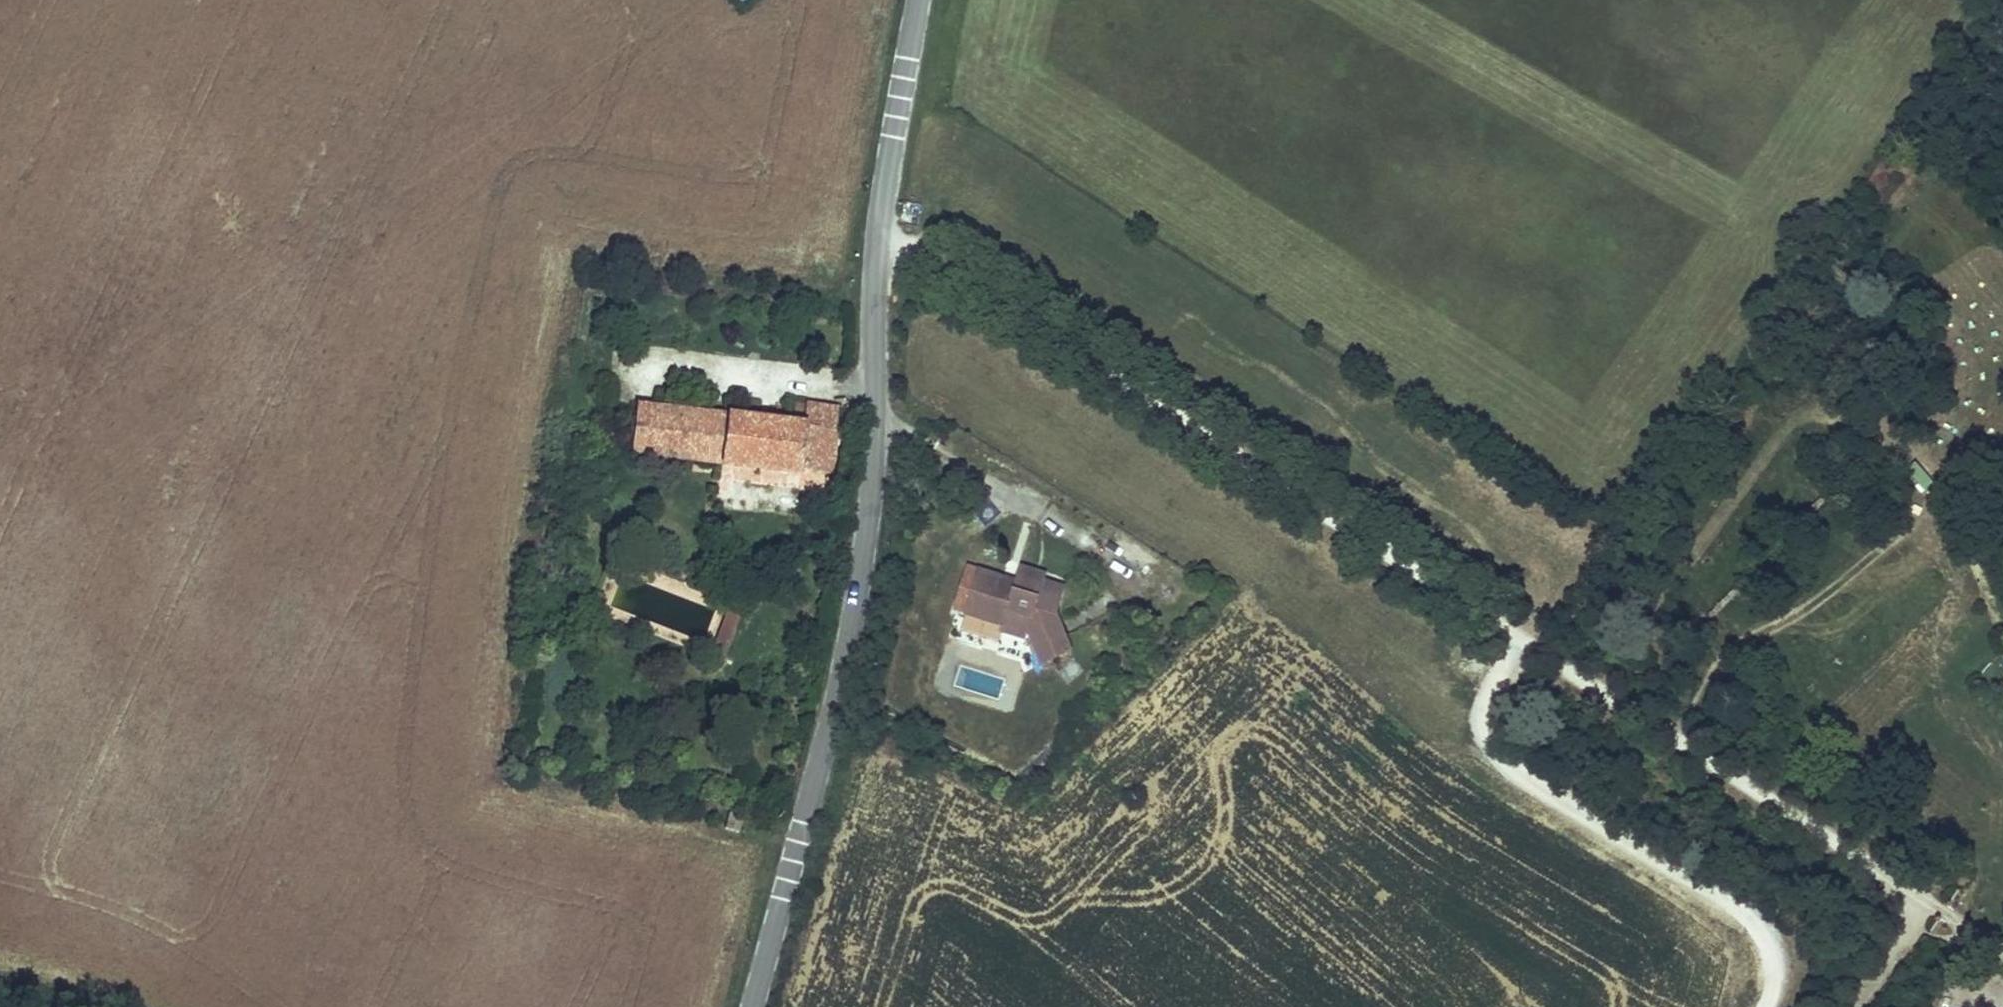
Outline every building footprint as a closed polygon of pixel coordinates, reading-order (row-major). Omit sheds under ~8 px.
[(793,425),(681,411),(676,459),(830,476),(839,411),(796,404),(793,425)] [(681,411),(638,407),(633,454),(676,459),(681,411)] [(1019,585),(981,573),(968,615),(1005,627),(1026,634),(1028,627),(1044,664),(1072,651),(1056,616),(1064,591),(1044,584),(1046,577),(1023,570),(1019,585)] [(705,646),(729,651),(738,610),(714,604),(705,646)] [(1026,634),(1005,627),(1003,633),(1025,639),(1026,634)]
